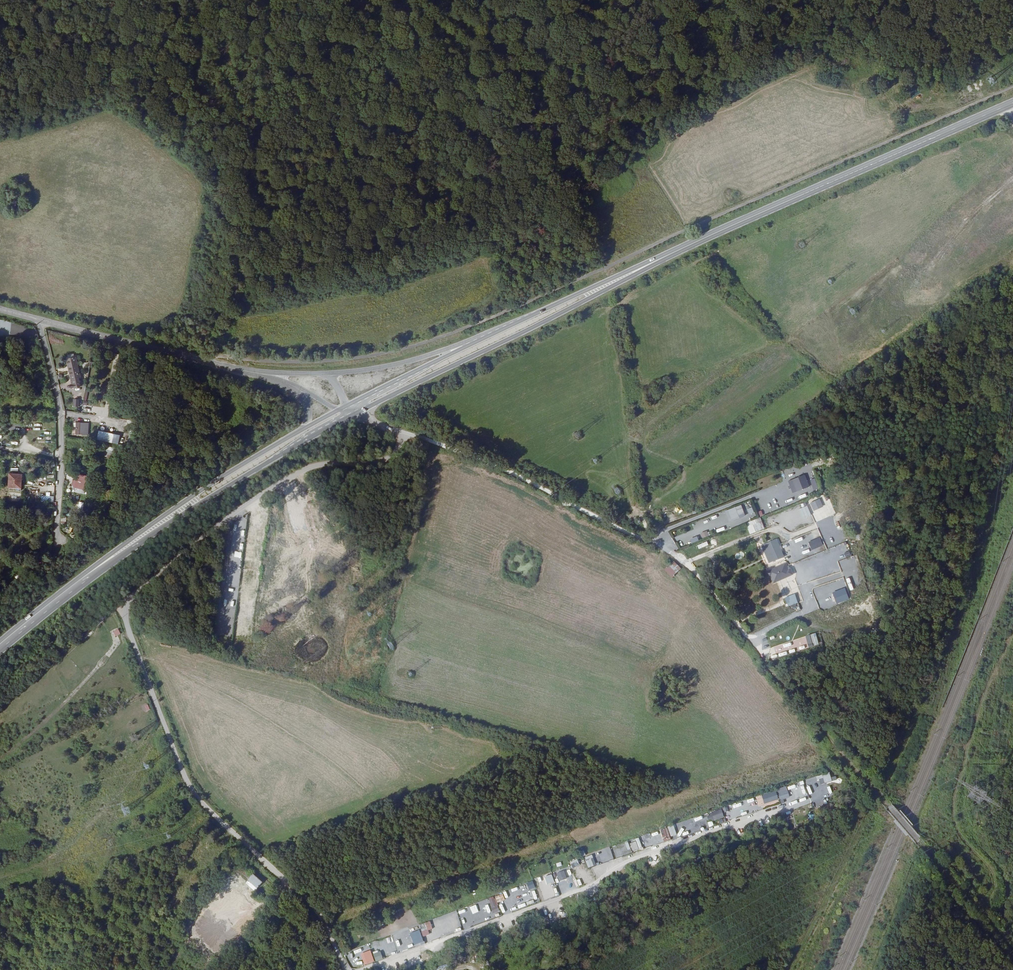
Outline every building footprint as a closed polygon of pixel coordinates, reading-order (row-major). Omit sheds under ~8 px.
[(915,85),(908,90),(913,98),(921,93),(915,85)] [(77,366),(69,368),(72,380),(74,388),(81,386),(79,378),(80,378),(77,366)] [(88,423),(76,423),(76,434),(88,435),(88,423)] [(98,430),(96,440),(112,442),(113,432),(98,430)] [(107,448),(101,447),(99,456),(105,458),(107,448)] [(21,491),(22,474),(9,473),(9,488),(14,488),(14,491),(21,491)] [(78,474),(76,481),(77,482),(83,483),(87,484),(88,476),(78,474)] [(793,493),(809,486),(805,474),(788,481),(793,493)] [(787,495),(780,497),(783,504),(790,502),(787,495)] [(814,511),(823,506),(820,498),(810,502),(814,511)] [(728,522),(745,516),(741,504),(724,511),(728,522)] [(788,511),(791,518),(799,515),(796,508),(788,511)] [(758,518),(746,522),(750,534),(762,530),(758,518)] [(793,539),(796,547),(802,545),(800,537),(793,539)] [(808,542),(811,550),(823,545),(820,537),(808,542)] [(773,539),(759,545),(766,563),(773,560),(776,559),(778,558),(775,552),(778,550),(773,539)] [(699,549),(709,545),(707,541),(697,545),(699,549)] [(799,551),(802,558),(809,555),(806,548),(799,551)] [(820,552),(822,561),(830,559),(829,556),(827,550),(820,552)] [(674,561),(664,570),(671,578),(681,569),(674,561)] [(833,564),(826,567),(829,574),(836,571),(833,564)] [(775,581),(782,578),(776,566),(766,571),(768,577),(772,575),(775,581)] [(822,595),(831,593),(828,585),(820,588),(822,595)] [(787,606),(796,602),(794,597),(792,598),(791,595),(783,598),(787,606)] [(112,632),(115,637),(121,634),(118,629),(112,632)] [(810,635),(813,646),(819,645),(816,633),(810,635)] [(805,639),(795,640),(797,650),(806,648),(805,639)] [(777,654),(784,653),(783,646),(773,647),(774,651),(777,651),(777,654)] [(816,777),(817,781),(819,780),(821,785),(832,781),(829,773),(816,777)] [(786,786),(777,789),(780,800),(790,798),(786,786)] [(777,792),(762,794),(763,803),(778,801),(777,792)] [(712,813),(714,821),(724,817),(721,809),(712,813)] [(664,841),(670,838),(667,828),(660,831),(664,841)] [(635,839),(636,842),(629,844),(632,851),(642,848),(639,838),(635,839)] [(622,857),(621,854),(631,851),(629,845),(612,849),(614,859),(622,857)] [(584,857),(588,868),(596,866),(592,855),(584,857)] [(569,863),(572,869),(580,865),(577,859),(569,863)] [(547,885),(554,882),(551,874),(544,877),(547,885)] [(254,885),(258,878),(256,875),(250,881),(254,885)] [(258,878),(254,885),(259,890),(264,884),(258,878)] [(488,899),(493,913),(500,911),(497,903),(504,900),(502,894),(488,899)] [(421,936),(429,935),(428,930),(432,929),(431,922),(420,924),(421,936)] [(378,941),(370,943),(372,949),(380,947),(378,941)] [(349,952),(352,960),(359,957),(356,950),(349,952)] [(360,954),(364,965),(374,962),(370,950),(360,954)]
